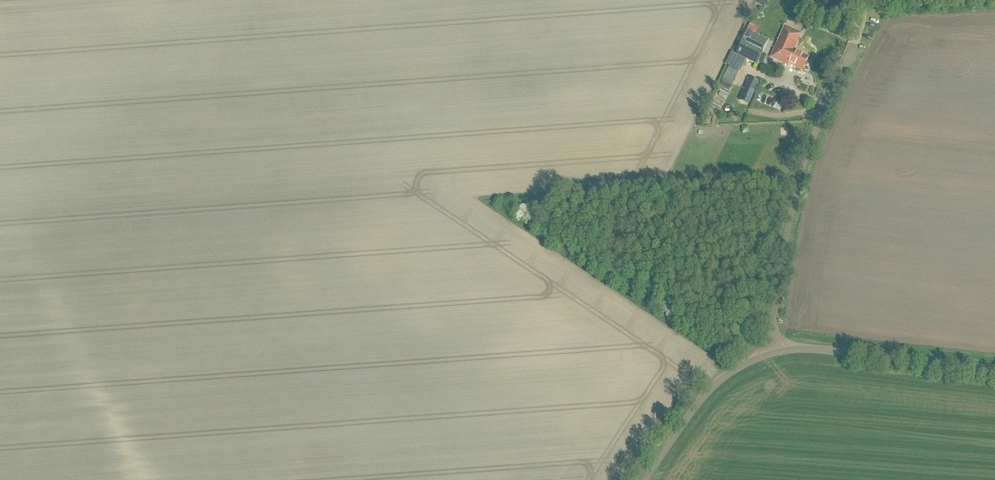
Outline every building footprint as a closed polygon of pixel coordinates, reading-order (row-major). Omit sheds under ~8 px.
[(843,6),(852,10),(857,0),(846,0),(843,6)] [(798,43),(802,34),(785,27),(771,59),(789,66),(789,65),(803,71),(809,58),(795,52),(796,48),(794,48),(796,43),(798,43)] [(732,29),(731,35),(741,38),(742,32),(732,29)] [(757,66),(769,41),(749,31),(738,56),(732,53),(726,65),(728,67),(739,72),(740,72),(746,61),(757,66)] [(739,72),(728,67),(718,88),(720,89),(727,93),(729,93),(739,72)] [(754,93),(758,83),(749,79),(744,89),(739,102),(748,106),(754,93)]
